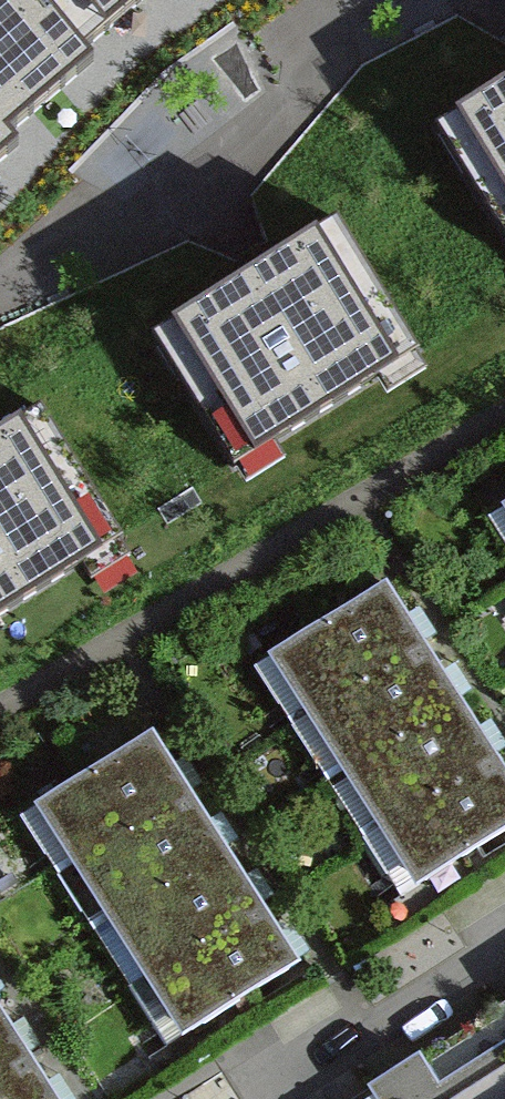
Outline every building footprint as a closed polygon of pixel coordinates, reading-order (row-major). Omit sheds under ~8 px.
[(23,136),(10,121),(91,51),(81,38),(125,0),(0,0),(0,156),(23,136)] [(435,119),(504,231),(504,76),(435,119)] [(258,262),(152,327),(232,456),(416,341),(336,213),(258,262)] [(121,531),(41,402),(0,428),(0,606),(121,531)] [(431,642),(395,585),(265,666),(301,723),(431,642)] [(467,700),(431,642),(301,723),(337,781),(467,700)] [(503,758),(467,700),(337,781),(373,838),(503,758)] [(197,790),(161,733),(31,814),(67,871),(197,790)] [(503,758),(373,838),(409,896),(504,836),(504,761),(503,758)] [(233,848),(197,790),(67,871),(103,929),(233,848)] [(269,906),(233,848),(103,929),(139,986),(269,906)] [(305,963),(269,906),(139,986),(175,1044),(305,963)] [(0,1007),(0,1075),(31,1056),(0,1007)] [(31,1056),(0,1075),(0,1098),(58,1098),(31,1056)]
